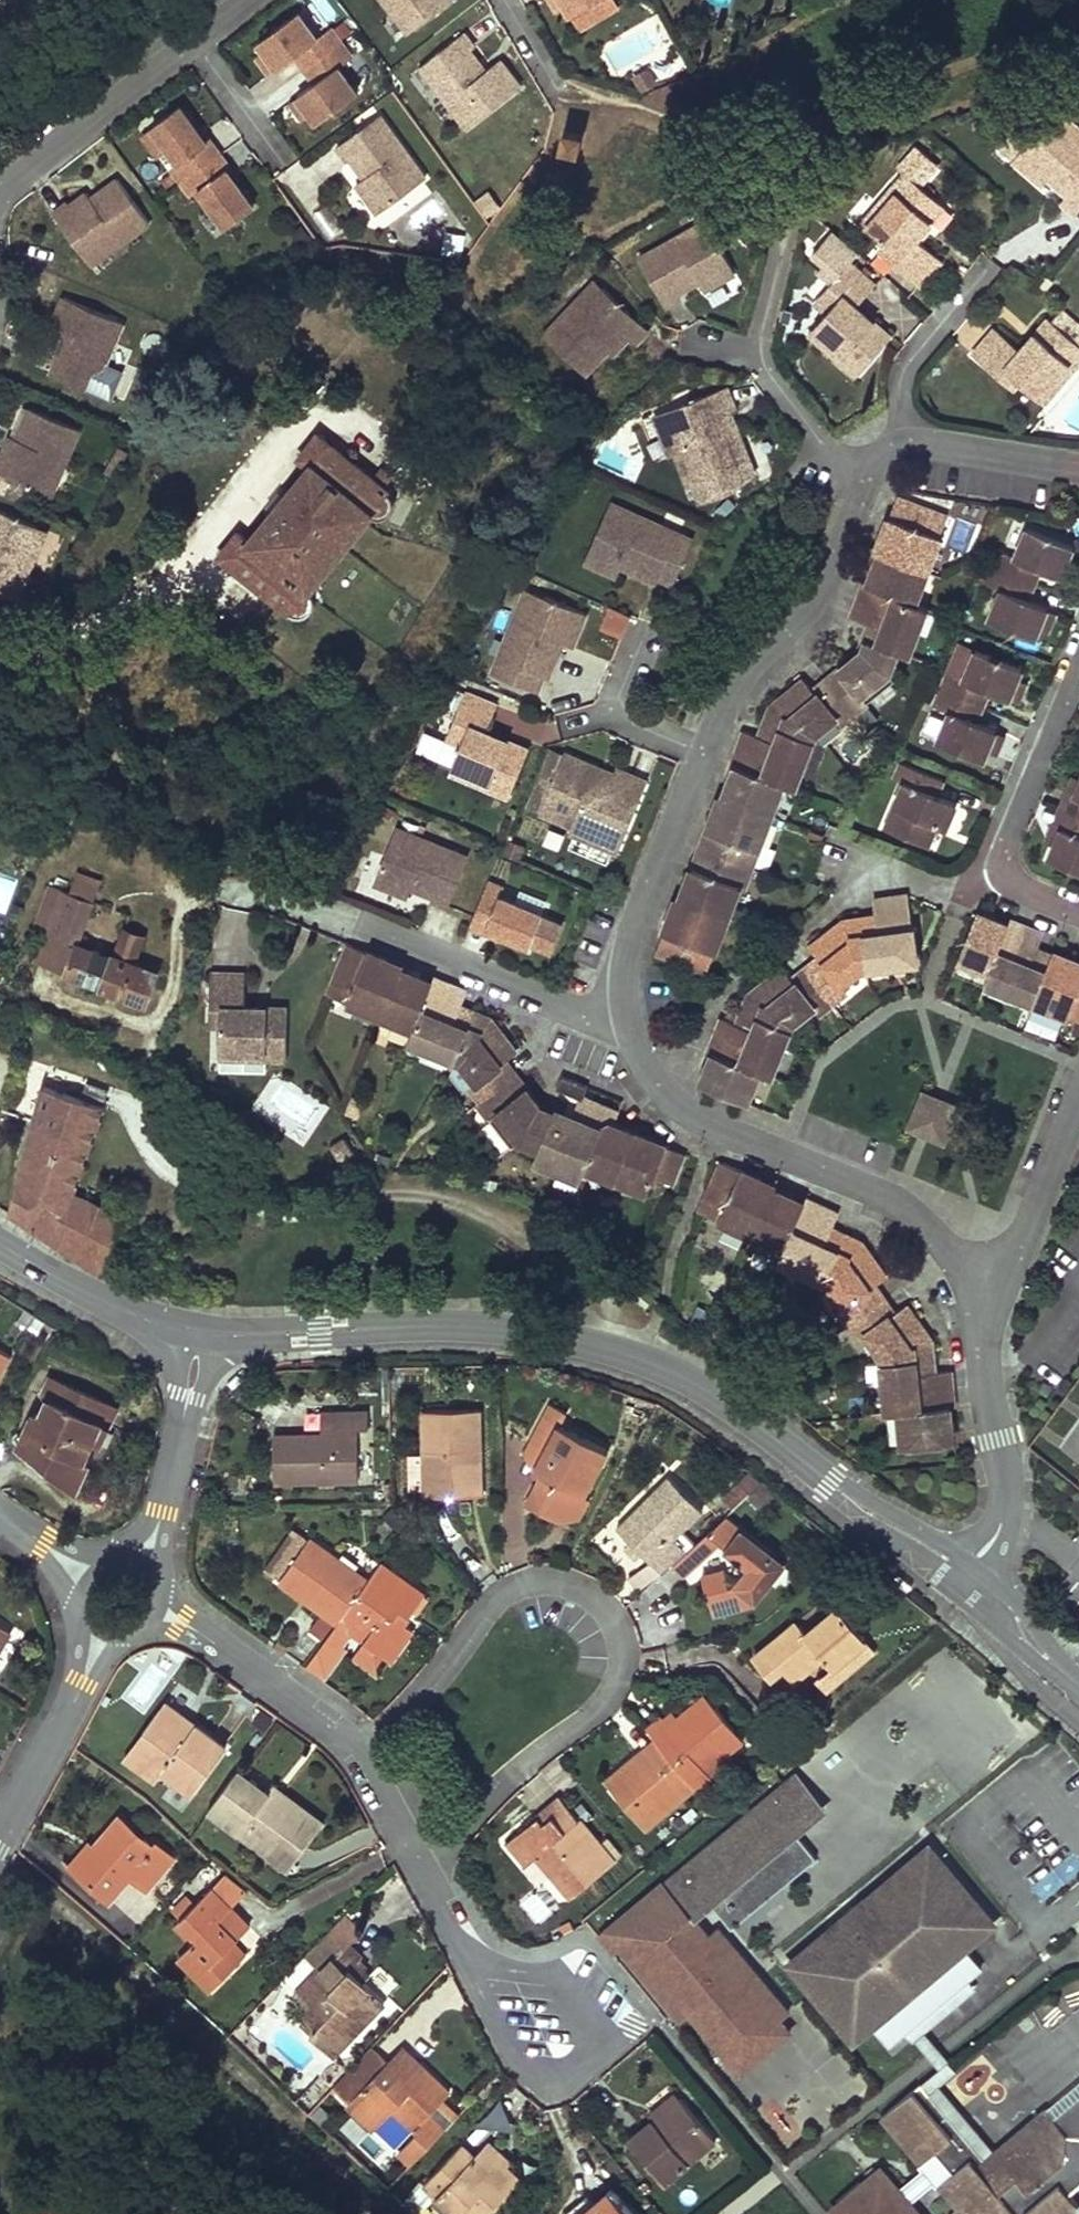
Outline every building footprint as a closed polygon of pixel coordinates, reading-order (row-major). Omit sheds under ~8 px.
[(393,10),(406,12),(417,25),(450,0),(386,0),(393,10)] [(563,3),(570,14),(578,10),(584,20),(612,3),(610,0),(562,0),(563,3)] [(406,12),(393,10),(409,31),(417,25),(406,12)] [(295,13),(256,42),(263,51),(276,67),(294,54),(300,49),(310,63),(338,41),(328,28),(315,38),(295,13)] [(464,34),(429,59),(437,74),(435,84),(467,126),(519,88),(500,62),(485,73),(481,76),(475,68),(477,62),(469,52),(473,47),(464,34)] [(350,55),(338,41),(310,63),(320,75),(313,81),(296,95),(307,110),(316,122),(355,92),(336,66),(350,55)] [(310,63),(300,49),(294,54),(304,67),(310,63)] [(276,67),(263,51),(256,56),(268,73),(276,67)] [(437,74),(429,59),(421,65),(435,84),(437,74)] [(485,73),(477,62),(475,68),(481,76),(485,73)] [(310,63),(304,67),(313,81),(320,75),(310,63)] [(638,91),(656,84),(649,66),(631,73),(638,91)] [(307,110),(296,95),(290,100),(300,115),(307,110)] [(181,180),(211,159),(202,144),(205,141),(177,105),(150,126),(152,128),(169,150),(178,162),(172,167),(181,180)] [(1058,109),(1012,161),(1041,185),(1053,172),(1072,189),(1062,202),(1076,215),(1078,211),(1078,128),(1058,109)] [(377,114),(335,145),(347,159),(349,157),(357,151),(370,172),(362,177),(356,182),(377,212),(424,177),(377,114)] [(169,150),(152,128),(141,136),(157,158),(169,150)] [(580,131),(565,128),(562,143),(576,146),(580,131)] [(884,207),(868,225),(888,242),(901,255),(894,264),(920,285),(942,259),(917,237),(943,205),(919,183),(937,162),(917,144),(898,165),(905,171),(878,201),(884,207)] [(362,177),(370,172),(357,151),(349,157),(362,177)] [(211,159),(181,180),(191,192),(198,188),(226,224),(254,203),(225,168),(221,171),(211,159)] [(148,221),(117,178),(99,191),(101,195),(92,201),(90,196),(85,191),(69,201),(68,199),(52,210),(83,254),(115,234),(120,239),(148,221)] [(99,191),(90,196),(92,201),(101,195),(99,191)] [(745,191),(733,202),(740,210),(752,199),(745,191)] [(878,201),(862,219),(868,225),(884,207),(878,201)] [(691,271),(696,281),(700,289),(732,270),(703,219),(635,257),(662,304),(677,295),(676,292),(670,283),(691,271)] [(115,234),(83,254),(88,261),(120,239),(115,234)] [(888,242),(880,251),(894,264),(901,255),(888,242)] [(876,284),(850,263),(830,285),(845,297),(830,313),(815,327),(829,341),(858,372),(893,338),(874,321),(870,324),(864,318),(867,314),(858,306),(876,284)] [(676,292),(696,281),(691,271),(670,283),(676,292)] [(592,279),(565,308),(572,314),(599,285),(592,279)] [(572,314),(565,308),(540,335),(581,373),(597,355),(592,351),(599,343),(605,348),(610,352),(626,335),(632,341),(645,327),(599,285),(572,314)] [(830,285),(815,301),(830,313),(845,297),(830,285)] [(120,325),(62,298),(49,327),(66,335),(71,337),(68,344),(62,343),(48,372),(81,390),(89,373),(100,369),(120,325)] [(874,321),(867,314),(864,318),(870,324),(874,321)] [(974,355),(1000,377),(1007,368),(1019,379),(1039,398),(1056,381),(1061,384),(1078,363),(1078,344),(1049,318),(1022,349),(997,329),(974,355)] [(71,337),(66,335),(62,343),(68,344),(71,337)] [(592,351),(597,355),(605,348),(599,343),(592,351)] [(1019,379),(1007,368),(1000,377),(1011,388),(1019,379)] [(90,392),(100,369),(89,373),(81,390),(90,392)] [(1056,381),(1039,398),(1044,400),(1061,384),(1056,381)] [(737,490),(751,479),(745,463),(751,461),(737,427),(734,428),(728,413),(736,410),(727,388),(664,413),(671,430),(662,434),(671,457),(677,455),(690,486),(696,483),(704,503),(737,490)] [(28,409),(19,430),(25,433),(21,442),(15,439),(9,437),(1,455),(0,455),(0,475),(43,493),(58,459),(64,462),(78,430),(28,409)] [(671,430),(664,413),(655,416),(662,434),(671,430)] [(25,433),(19,430),(15,439),(21,442),(25,433)] [(309,593),(306,589),(323,568),(313,559),(339,527),(350,536),(370,511),(375,514),(380,515),(386,513),(390,510),(393,505),(393,500),(391,494),(387,491),(352,462),(357,455),(356,449),(353,447),(348,447),(342,454),(318,434),(299,457),(311,467),(249,542),(238,533),(219,555),(288,611),(293,615),(299,615),(304,613),(308,609),(311,604),(312,599),(309,593)] [(64,462),(58,459),(43,493),(50,496),(64,462)] [(745,463),(751,479),(756,475),(751,461),(745,463)] [(880,554),(928,572),(947,519),(896,499),(889,517),(882,536),(891,540),(889,546),(883,544),(880,554)] [(657,535),(661,526),(610,503),(584,562),(617,576),(623,564),(626,557),(634,560),(631,567),(630,570),(657,582),(659,577),(673,584),(693,540),(677,533),(673,541),(657,535)] [(0,511),(0,593),(16,600),(30,567),(23,563),(38,528),(0,511)] [(677,533),(661,526),(657,535),(673,541),(677,533)] [(1000,551),(994,568),(1027,581),(1027,580),(1033,565),(1041,568),(1061,577),(1069,558),(1074,546),(1028,527),(1016,557),(1000,551)] [(46,531),(38,528),(23,563),(30,567),(46,531)] [(876,553),(880,554),(883,544),(889,546),(891,540),(882,536),(876,553)] [(896,596),(917,604),(928,572),(880,554),(874,571),(868,584),(864,583),(858,600),(890,611),(896,596)] [(626,557),(623,564),(631,567),(634,560),(626,557)] [(1078,561),(1069,558),(1061,577),(1070,580),(1078,561)] [(1027,581),(1035,584),(1041,568),(1033,565),(1027,580),(1027,581)] [(1027,581),(994,568),(988,584),(1003,590),(991,620),(1036,638),(1041,626),(1049,607),(1028,599),(1021,596),(1027,581)] [(1028,599),(1035,584),(1027,581),(1021,596),(1028,599)] [(553,646),(560,648),(573,653),(587,620),(527,596),(506,648),(516,652),(509,668),(500,664),(494,681),(538,698),(544,684),(549,686),(560,658),(557,657),(550,654),(553,646)] [(872,641),(899,652),(909,655),(928,608),(917,604),(896,596),(890,611),(858,600),(851,617),(865,622),(877,627),(872,641)] [(606,607),(599,631),(623,637),(629,614),(606,607)] [(1049,607),(1041,626),(1050,629),(1057,611),(1049,607)] [(826,680),(855,715),(895,682),(890,674),(899,652),(872,641),(867,640),(861,656),(857,655),(850,661),(826,680)] [(557,657),(560,648),(553,646),(550,654),(557,657)] [(516,652),(506,648),(500,664),(509,668),(516,652)] [(948,675),(942,692),(975,705),(981,690),(989,692),(1009,700),(1017,681),(1021,669),(975,651),(964,681),(948,675)] [(841,727),(855,715),(826,680),(813,691),(807,683),(773,710),(765,727),(776,731),(779,733),(781,728),(814,740),(821,734),(837,722),(841,727)] [(1025,684),(1017,681),(1009,700),(1018,703),(1025,684)] [(981,690),(975,705),(982,707),(989,692),(981,690)] [(975,705),(942,692),(935,708),(951,715),(939,745),(985,762),(990,750),(997,731),(977,723),(969,720),(975,705)] [(469,778),(467,784),(509,801),(528,755),(507,745),(505,750),(495,746),(497,742),(485,736),(496,710),(465,697),(453,725),(468,731),(460,751),(452,771),(469,778)] [(982,707),(975,705),(969,720),(977,723),(982,707)] [(445,745),(460,751),(468,731),(453,725),(445,745)] [(771,741),(776,731),(765,727),(761,737),(771,741)] [(795,788),(814,740),(781,728),(779,733),(776,731),(771,741),(761,737),(753,734),(744,731),(738,748),(769,760),(763,776),(785,784),(795,788)] [(997,731),(990,750),(998,753),(1006,734),(997,731)] [(505,750),(507,745),(497,742),(495,746),(505,750)] [(724,797),(773,815),(785,784),(763,776),(769,760),(738,748),(731,765),(736,766),(730,781),(724,797)] [(532,813),(541,816),(565,758),(556,754),(532,813)] [(591,794),(593,787),(600,771),(565,758),(541,816),(574,830),(571,835),(621,855),(649,785),(617,772),(615,778),(609,792),(606,800),(591,794)] [(934,827),(938,828),(946,832),(957,806),(937,797),(943,783),(903,765),(896,781),(905,785),(894,810),(904,814),(895,836),(929,850),(936,833),(932,832),(934,827)] [(449,777),(467,784),(469,778),(452,771),(449,777)] [(593,787),(609,792),(615,778),(600,771),(593,787)] [(1078,793),(1078,780),(1076,779),(1062,812),(1070,815),(1076,800),(1078,793)] [(609,792),(593,787),(591,794),(606,800),(609,792)] [(1078,819),(1078,793),(1076,800),(1070,815),(1078,819)] [(720,795),(714,811),(723,814),(725,808),(721,806),(724,797),(720,795)] [(700,849),(752,869),(773,815),(724,797),(721,806),(725,808),(723,814),(714,811),(708,809),(700,828),(707,831),(700,849)] [(904,814),(894,810),(886,832),(895,836),(904,814)] [(1048,845),(1056,848),(1064,830),(1070,815),(1062,812),(1048,845)] [(1070,815),(1064,830),(1056,848),(1050,861),(1078,873),(1078,819),(1070,815)] [(436,892),(432,902),(431,905),(447,911),(468,861),(395,833),(373,888),(407,901),(410,893),(414,883),(436,892)] [(681,899),(729,918),(741,887),(744,889),(752,869),(700,849),(693,867),(687,883),(681,899)] [(68,891),(95,901),(102,883),(75,873),(68,891)] [(410,893),(432,902),(436,892),(414,883),(410,893)] [(35,927),(47,931),(63,889),(51,884),(35,927)] [(487,886),(473,922),(487,927),(485,932),(500,938),(529,950),(542,919),(499,901),(503,893),(487,886)] [(78,943),(67,971),(144,1000),(155,972),(136,964),(146,937),(125,929),(115,954),(80,941),(95,901),(68,891),(63,889),(47,931),(78,943)] [(677,908),(681,899),(677,897),(670,914),(679,917),(682,910),(677,908)] [(865,937),(869,972),(919,963),(911,898),(876,902),(877,912),(877,918),(879,928),(868,930),(869,937),(865,937)] [(663,933),(655,954),(708,973),(729,918),(681,899),(677,908),(682,910),(679,917),(670,914),(663,933)] [(979,915),(961,962),(992,974),(1000,955),(1015,961),(1028,929),(1011,923),(1009,927),(995,922),(979,915)] [(867,919),(868,930),(879,928),(877,918),(867,919)] [(807,970),(835,1007),(849,995),(845,990),(864,973),(869,972),(865,937),(869,937),(868,930),(867,919),(846,923),(812,948),(821,960),(807,970)] [(992,974),(987,985),(1035,1004),(1050,968),(1035,962),(1039,952),(1045,937),(1028,929),(1015,961),(1000,955),(992,974)] [(37,959),(67,971),(78,943),(47,931),(37,959)] [(383,1020),(401,974),(392,970),(390,975),(383,972),(387,963),(368,955),(350,948),(329,998),(383,1020)] [(1078,1021),(1078,963),(1072,960),(1071,960),(1068,969),(1061,966),(1063,962),(1054,958),(1050,968),(1035,1004),(1078,1021)] [(392,970),(401,974),(403,969),(387,963),(383,972),(390,975),(392,970)] [(760,1017),(793,1031),(796,1027),(817,1012),(822,1017),(835,1007),(807,970),(793,981),(786,971),(752,998),(745,1016),(752,1019),(759,1022),(760,1017)] [(437,1020),(450,989),(432,982),(431,986),(417,980),(401,974),(383,1020),(413,1032),(421,1013),(437,1020)] [(245,976),(211,975),(210,1010),(220,1010),(220,1028),(219,1054),(244,1055),(243,1061),(285,1062),(287,1011),(266,1010),(266,1016),(257,1015),(257,1010),(244,1010),(245,976)] [(461,1011),(463,1005),(467,996),(450,989),(437,1020),(421,1013),(413,1032),(409,1043),(456,1063),(468,1033),(464,1031),(467,1024),(457,1020),(461,1011)] [(220,1010),(210,1010),(209,1028),(220,1028),(220,1010)] [(467,1024),(470,1015),(461,1011),(457,1020),(467,1024)] [(490,1023),(470,1015),(467,1024),(464,1031),(468,1033),(456,1063),(461,1065),(477,1086),(470,1091),(482,1105),(515,1079),(505,1066),(516,1057),(490,1023)] [(745,1016),(741,1026),(748,1029),(752,1019),(745,1016)] [(762,1074),(774,1079),(793,1031),(760,1017),(759,1022),(752,1019),(748,1029),(741,1026),(733,1022),(726,1020),(718,1039),(750,1050),(743,1067),(762,1074)] [(749,1096),(753,1098),(762,1074),(743,1067),(750,1050),(718,1039),(712,1054),(715,1055),(709,1070),(703,1087),(726,1089),(749,1096)] [(539,1109),(515,1079),(482,1105),(514,1146),(520,1143),(538,1153),(534,1163),(581,1183),(586,1171),(615,1184),(634,1136),(614,1128),(619,1116),(582,1101),(586,1090),(561,1081),(557,1091),(566,1095),(579,1101),(565,1133),(548,1127),(549,1122),(535,1115),(539,1109)] [(7,1213),(97,1267),(117,1223),(123,1213),(74,1195),(106,1108),(44,1086),(7,1213)] [(750,1105),(753,1098),(749,1096),(726,1089),(703,1087),(750,1105)] [(563,1119),(539,1109),(535,1115),(549,1122),(548,1127),(565,1133),(579,1101),(566,1095),(563,1102),(569,1104),(563,1119)] [(944,1139),(956,1109),(928,1098),(916,1127),(944,1139)] [(685,1157),(634,1136),(615,1184),(648,1198),(656,1180),(672,1187),(685,1157)] [(344,1137),(330,1145),(342,1163),(355,1155),(344,1137)] [(702,1213),(755,1237),(776,1192),(766,1187),(764,1192),(758,1189),(762,1180),(724,1163),(702,1213)] [(672,1187),(656,1180),(648,1198),(665,1205),(672,1187)] [(766,1187),(776,1192),(778,1188),(762,1180),(758,1189),(764,1192),(766,1187)] [(755,1237),(786,1251),(794,1232),(810,1239),(824,1209),(807,1201),(805,1205),(792,1199),(776,1192),(755,1237)] [(203,1201),(194,1203),(196,1210),(204,1208),(203,1201)] [(780,1262),(829,1284),(841,1253),(836,1251),(839,1243),(830,1239),(834,1229),(836,1225),(840,1216),(824,1209),(810,1239),(794,1232),(786,1251),(780,1262)] [(830,1239),(839,1243),(844,1234),(834,1229),(830,1239)] [(840,1311),(851,1326),(887,1300),(877,1286),(890,1277),(865,1243),(844,1234),(839,1243),(836,1251),(841,1253),(829,1284),(832,1285),(847,1306),(840,1311)] [(887,1300),(851,1326),(862,1341),(868,1336),(884,1357),(884,1363),(917,1360),(917,1365),(924,1364),(938,1363),(933,1340),(909,1306),(897,1314),(887,1300)] [(14,1358),(0,1349),(0,1380),(14,1358)] [(917,1360),(884,1363),(891,1413),(904,1412),(921,1410),(920,1393),(953,1390),(951,1372),(942,1373),(939,1373),(925,1375),(924,1364),(917,1365),(917,1360)] [(938,1363),(924,1364),(925,1375),(939,1373),(938,1363)] [(35,1413),(18,1448),(75,1491),(90,1463),(85,1460),(93,1444),(98,1445),(117,1408),(51,1379),(41,1398),(49,1401),(42,1416),(35,1413)] [(908,1446),(954,1441),(951,1408),(955,1408),(953,1390),(920,1393),(921,1410),(904,1412),(908,1446)] [(574,1492),(584,1497),(609,1449),(563,1425),(570,1412),(553,1403),(531,1443),(545,1451),(535,1470),(541,1479),(529,1504),(560,1520),(574,1492)] [(427,1496),(470,1493),(468,1449),(482,1448),(480,1407),(423,1410),(425,1453),(427,1489),(427,1496)] [(337,1434),(337,1427),(337,1411),(322,1412),(322,1435),(337,1434)] [(337,1411),(337,1427),(368,1427),(369,1411),(337,1411)] [(337,1434),(322,1435),(276,1436),(277,1482),(359,1480),(357,1434),(337,1434)] [(525,1456),(535,1470),(545,1451),(531,1443),(525,1456)] [(468,1449),(470,1493),(484,1493),(482,1448),(468,1449)] [(427,1489),(425,1453),(408,1454),(410,1490),(427,1489)] [(762,1506),(774,1495),(753,1469),(740,1479),(762,1506)] [(675,1564),(689,1552),(675,1537),(703,1510),(673,1478),(619,1527),(663,1574),(675,1564)] [(725,1498),(736,1510),(743,1502),(752,1495),(742,1483),(725,1498)] [(571,1520),(584,1497),(574,1492),(560,1520),(571,1520)] [(784,1562),(727,1517),(689,1552),(675,1564),(686,1576),(723,1543),(750,1568),(739,1583),(729,1586),(724,1570),(704,1576),(715,1613),(753,1602),(784,1562)] [(414,1547),(422,1535),(410,1521),(399,1536),(414,1547)] [(264,1570),(279,1581),(306,1544),(291,1532),(264,1570)] [(338,1621),(366,1582),(309,1540),(306,1544),(279,1581),(277,1584),(335,1626),(338,1621)] [(427,1597),(381,1562),(366,1582),(338,1621),(354,1633),(360,1626),(369,1633),(364,1640),(365,1641),(381,1652),(397,1651),(413,1630),(406,1624),(397,1617),(402,1610),(411,1618),(427,1597)] [(822,1653),(833,1666),(866,1637),(839,1606),(808,1632),(797,1620),(754,1657),(769,1675),(781,1665),(792,1679),(822,1653)] [(406,1624),(411,1618),(402,1610),(397,1617),(406,1624)] [(354,1633),(338,1621),(335,1626),(307,1665),(319,1675),(325,1679),(348,1648),(345,1645),(354,1633)] [(13,1632),(0,1624),(0,1654),(13,1632)] [(354,1633),(364,1640),(369,1633),(360,1626),(354,1633)] [(866,1637),(833,1666),(817,1680),(826,1691),(875,1648),(866,1637)] [(390,1660),(397,1651),(381,1652),(390,1660)] [(664,1717),(650,1728),(658,1737),(662,1742),(697,1785),(699,1787),(715,1773),(710,1767),(728,1754),(743,1742),(708,1697),(679,1720),(671,1726),(666,1720),(664,1717)] [(165,1704),(160,1711),(190,1734),(196,1726),(165,1704)] [(132,1761),(146,1772),(153,1762),(164,1771),(193,1792),(225,1748),(196,1726),(190,1734),(160,1711),(146,1730),(151,1734),(132,1761)] [(675,1714),(666,1720),(671,1726),(679,1720),(675,1714)] [(126,1757),(132,1761),(151,1734),(146,1730),(126,1757)] [(649,1754),(662,1742),(658,1737),(644,1749),(649,1754)] [(647,1829),(697,1785),(662,1742),(649,1754),(644,1749),(607,1782),(647,1829)] [(732,1759),(728,1754),(710,1767),(715,1773),(732,1759)] [(153,1762),(146,1772),(158,1780),(164,1771),(153,1762)] [(796,1769),(784,1779),(792,1789),(765,1811),(787,1838),(796,1830),(827,1806),(796,1769)] [(239,1770),(208,1812),(289,1872),(316,1833),(268,1800),(271,1796),(239,1770)] [(665,1877),(680,1895),(690,1887),(698,1897),(717,1881),(724,1890),(713,1899),(731,1921),(735,1926),(739,1924),(813,1863),(819,1858),(796,1830),(787,1838),(765,1811),(792,1789),(784,1779),(665,1877)] [(276,1789),(271,1796),(268,1800),(316,1833),(324,1822),(276,1789)] [(617,1860),(562,1795),(547,1807),(553,1814),(544,1822),(538,1815),(509,1839),(529,1862),(543,1850),(559,1868),(556,1871),(576,1895),(617,1860)] [(99,1849),(77,1873),(110,1901),(132,1874),(149,1890),(176,1859),(158,1844),(154,1849),(122,1821),(99,1849)] [(72,1869),(77,1873),(99,1849),(94,1844),(72,1869)] [(929,1847),(790,1964),(855,2040),(874,2024),(892,2045),(907,2032),(970,1979),(983,1968),(965,1946),(993,1922),(929,1847)] [(232,1909),(250,1892),(228,1875),(213,1890),(232,1909)] [(680,1895),(665,1877),(610,1925),(687,2013),(697,2004),(747,2062),(800,2017),(788,2006),(796,1999),(735,1926),(731,1921),(712,1936),(695,1914),(680,1895)] [(112,1902),(137,1924),(155,1903),(130,1881),(112,1902)] [(690,1887),(680,1895),(695,1914),(713,1899),(724,1890),(717,1881),(698,1897),(690,1887)] [(249,1928),(232,1909),(213,1890),(181,1920),(198,1940),(194,1943),(179,1957),(211,1991),(247,1955),(233,1943),(249,1928)] [(323,1972),(322,1974),(335,1986),(321,2001),(304,2018),(317,2031),(313,2035),(335,2056),(387,2001),(366,1981),(353,1969),(359,1962),(363,1958),(349,1945),(353,1942),(360,1940),(356,1926),(346,1916),(344,1918),(329,1934),(312,1952),(307,1957),(323,1972)] [(177,1923),(194,1943),(198,1940),(181,1920),(177,1923)] [(372,1975),(359,1962),(353,1969),(366,1981),(372,1975)] [(335,1986),(322,1974),(308,1988),(321,2001),(335,1986)] [(970,1979),(907,2032),(922,2050),(940,2072),(925,2086),(984,2159),(993,2152),(940,2087),(956,2074),(931,2043),(922,2033),(977,1987),(970,1979)] [(784,2043),(768,2061),(781,2072),(797,2055),(784,2043)] [(388,2064),(373,2048),(334,2088),(350,2104),(349,2105),(375,2131),(394,2111),(415,2131),(417,2133),(398,2153),(411,2166),(446,2130),(431,2115),(450,2095),(421,2067),(403,2049),(390,2063),(388,2064)] [(1067,2161),(1069,2137),(1053,2118),(1046,2110),(993,2152),(984,2159),(925,2086),(881,2119),(919,2167),(934,2152),(951,2173),(938,2187),(956,2211),(953,2213),(1078,2213),(1078,2162),(1067,2161)] [(654,2119),(680,2098),(676,2093),(650,2114),(654,2119)] [(1053,2118),(1069,2137),(1078,2138),(1078,2096),(1053,2118)] [(716,2141),(680,2098),(654,2119),(629,2140),(665,2183),(716,2141)] [(1069,2137),(1067,2161),(1078,2162),(1078,2138),(1069,2137)] [(490,2142),(485,2147),(506,2167),(511,2162),(490,2142)] [(485,2147),(476,2157),(462,2144),(426,2183),(458,2213),(487,2213),(520,2180),(506,2167),(485,2147)] [(611,2189),(581,2213),(632,2213),(611,2189)]
